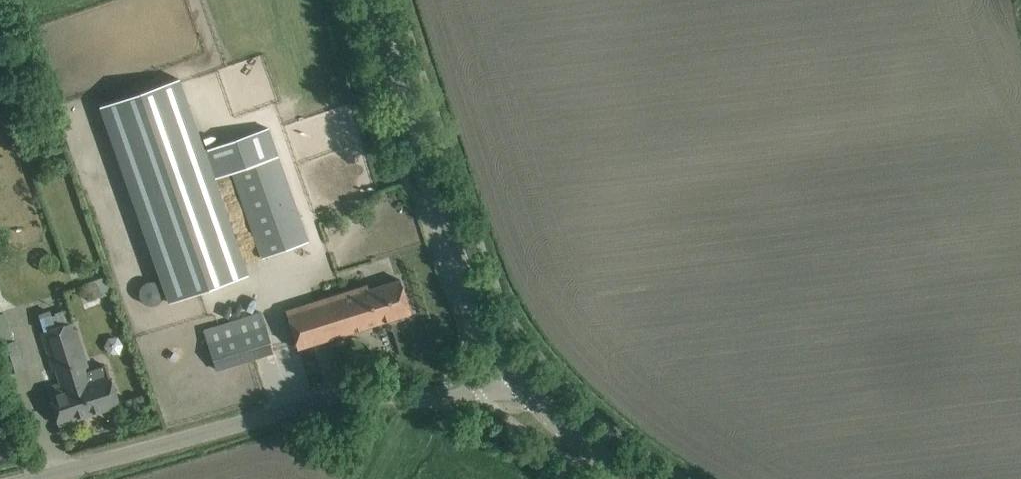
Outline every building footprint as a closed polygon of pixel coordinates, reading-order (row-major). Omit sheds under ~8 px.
[(179,78),(100,106),(169,302),(248,274),(214,178),(232,172),(262,258),(308,241),(268,127),(204,150),(179,78)] [(286,310),(291,329),(297,348),(411,313),(400,279),(369,289),(367,285),(356,288),(286,310)] [(215,368),(273,350),(262,312),(204,330),(215,368)] [(119,404),(113,385),(106,365),(85,371),(84,368),(87,367),(73,322),(56,327),(52,315),(40,318),(44,331),(42,331),(54,370),(57,369),(61,382),(47,387),(59,424),(119,404)] [(0,344),(0,355),(6,374),(25,368),(17,339),(0,344)]
